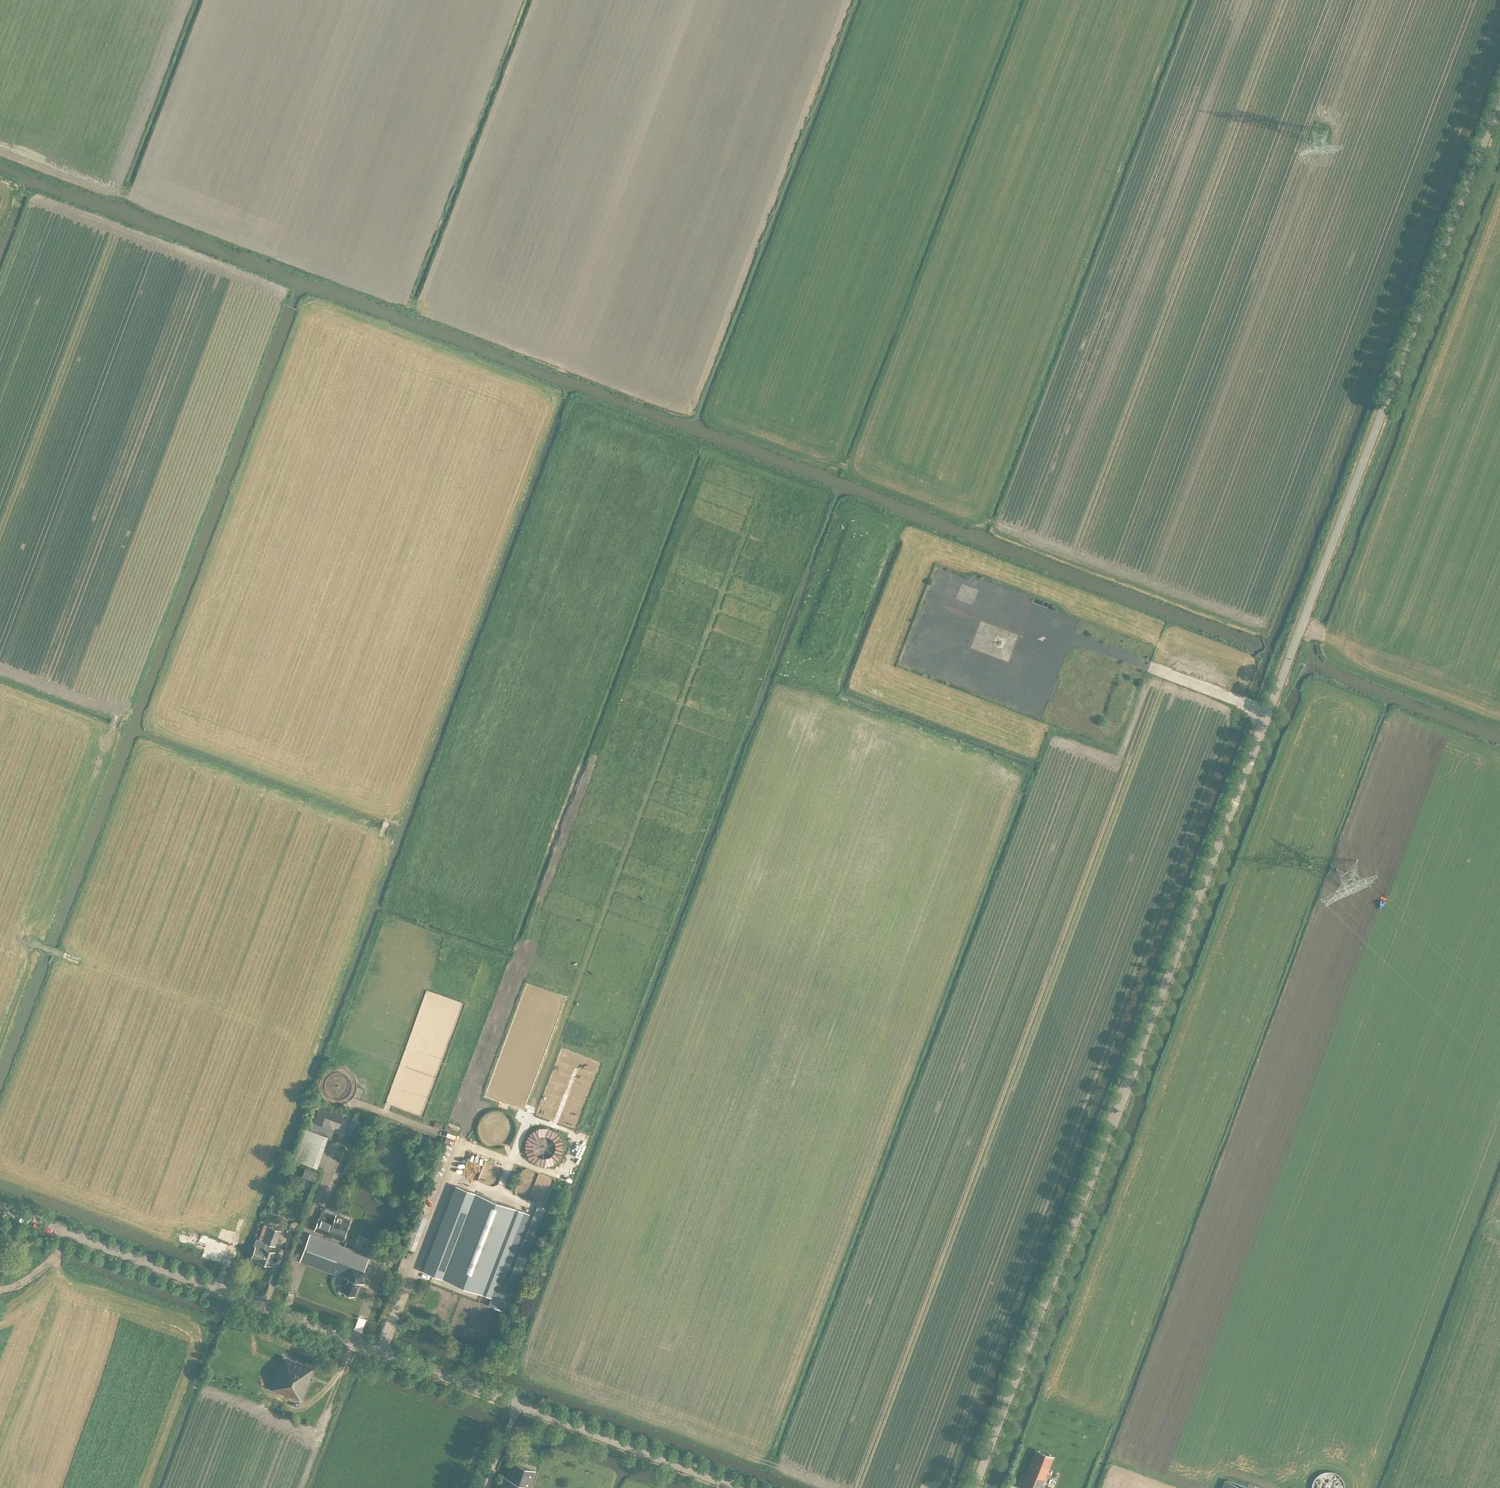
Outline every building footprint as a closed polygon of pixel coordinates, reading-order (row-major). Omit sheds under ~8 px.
[(324,1098),(329,1101),(335,1103),(341,1103),(346,1101),(351,1097),(354,1092),(356,1086),(355,1080),(353,1075),(350,1070),(345,1067),(340,1065),(334,1065),(328,1067),(323,1071),(320,1076),(318,1081),(318,1087),(320,1093),(324,1098)] [(484,1142),(489,1145),(495,1147),(501,1146),(507,1144),(512,1140),(515,1135),(516,1129),(516,1124),(514,1118),(510,1114),(506,1111),(500,1109),(495,1109),(489,1111),(484,1114),(480,1119),(478,1125),(478,1131),(480,1137),(484,1142)] [(361,1120),(352,1117),(346,1134),(355,1137),(361,1120)] [(332,1138),(334,1130),(313,1123),(310,1130),(332,1138)] [(531,1159),(536,1162),(542,1164),(548,1164),(553,1161),(558,1158),(561,1152),(563,1147),(562,1141),(560,1136),(557,1131),(552,1128),(547,1126),(541,1126),(535,1128),(530,1131),(527,1136),(525,1142),(525,1148),(527,1154),(531,1159)] [(463,1170),(481,1174),(484,1162),(461,1157),(459,1166),(464,1167),(463,1170)] [(548,1202),(556,1177),(527,1167),(519,1191),(524,1193),(527,1183),(535,1186),(532,1196),(548,1202)] [(315,1181),(318,1172),(305,1168),(302,1177),(315,1181)] [(521,1207),(455,1182),(426,1258),(428,1259),(425,1268),(488,1293),(521,1207)] [(343,1241),(351,1220),(322,1210),(314,1231),(343,1241)] [(417,1248),(426,1215),(417,1213),(408,1246),(417,1248)] [(259,1261),(270,1266),(276,1251),(274,1251),(275,1246),(276,1246),(281,1230),(269,1226),(264,1242),(266,1242),(264,1248),(256,1245),(251,1257),(259,1260),(259,1261)] [(353,1250),(311,1234),(301,1259),(349,1277),(343,1291),(355,1296),(360,1281),(365,1283),(371,1268),(366,1266),(369,1258),(370,1254),(354,1248),(353,1250)] [(197,1242),(195,1247),(204,1251),(206,1245),(197,1242)] [(314,1368),(284,1356),(272,1389),(292,1397),(293,1396),(302,1399),(314,1368)] [(1036,1449),(1021,1487),(1025,1487),(1041,1487),(1054,1456),(1036,1449)] [(534,1487),(530,1485),(536,1470),(514,1462),(508,1477),(504,1475),(499,1487),(533,1487),(534,1487)] [(1315,1487),(1346,1487),(1340,1468),(1312,1476),(1315,1487)] [(1225,1487),(1249,1487),(1228,1480),(1225,1487)]
